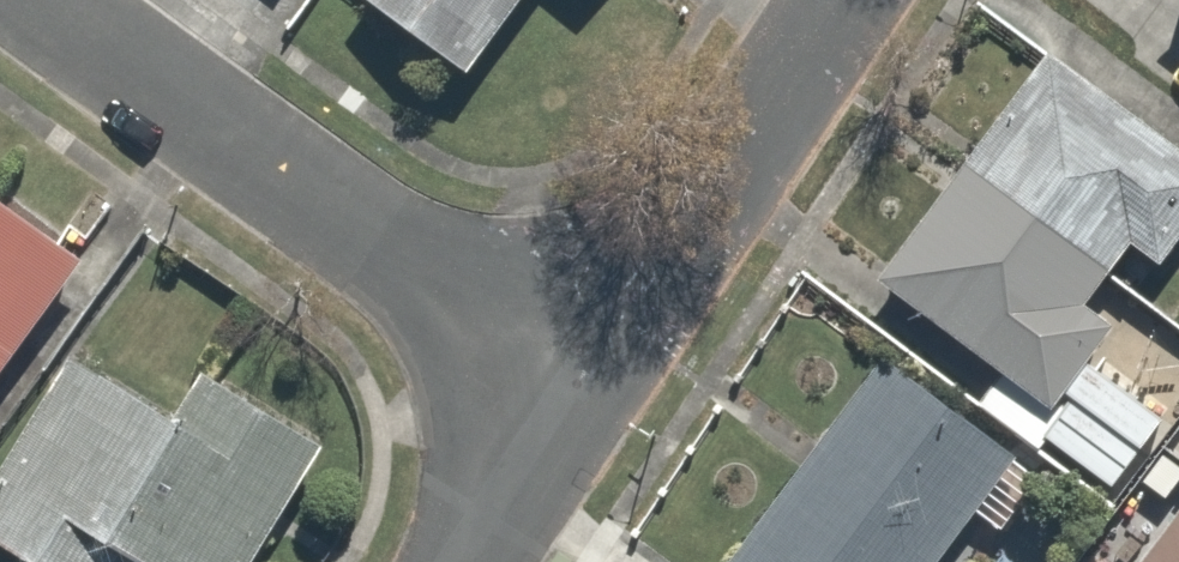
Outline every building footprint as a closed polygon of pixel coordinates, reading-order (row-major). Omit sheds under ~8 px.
[(451,59),(500,0),(381,0),(451,59)] [(1042,53),(869,274),(1006,381),(983,410),(1049,462),(1059,449),(1110,489),(1167,415),(1084,350),(1113,313),(1082,288),(1125,233),(1154,256),(1178,224),(1178,161),(1042,53)] [(0,192),(0,353),(78,250),(0,192)] [(75,342),(0,450),(0,527),(51,561),(221,561),(312,431),(206,358),(171,408),(75,342)] [(861,348),(717,561),(914,561),(997,439),(861,348)] [(1141,561),(1178,561),(1178,511),(1141,561)]
